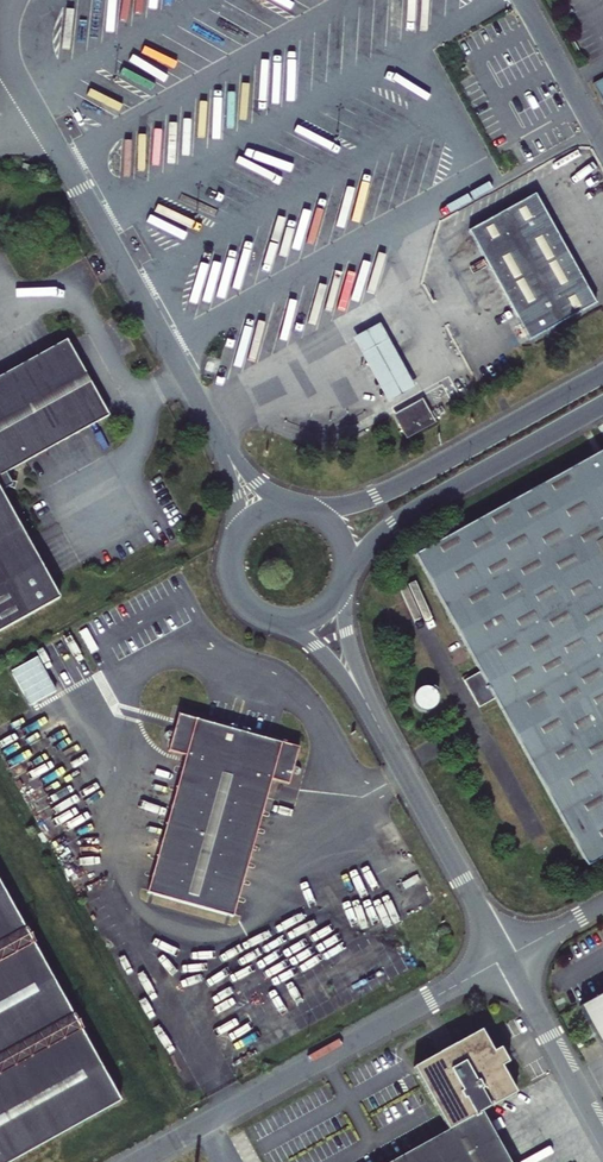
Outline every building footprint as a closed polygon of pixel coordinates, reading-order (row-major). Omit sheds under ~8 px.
[(595,305),(534,195),(468,232),(519,324),(526,337),(529,342),(595,305)] [(526,337),(519,324),(514,327),(521,340),(526,337)] [(379,325),(352,340),(388,404),(414,389),(379,325)] [(7,484),(15,487),(17,480),(9,477),(5,470),(108,414),(66,338),(0,374),(0,488),(7,484)] [(423,398),(391,416),(405,442),(437,424),(423,398)] [(415,555),(479,671),(466,679),(481,706),(495,698),(586,862),(602,853),(602,452),(415,555)] [(59,596),(0,489),(0,628),(59,596)] [(15,667),(29,704),(57,693),(43,656),(15,667)] [(438,707),(440,689),(422,687),(420,706),(438,707)] [(301,744),(288,740),(288,738),(253,729),(251,725),(245,722),(244,728),(238,726),(239,721),(237,720),(230,722),(194,712),(194,714),(181,710),(171,748),(188,752),(150,889),(236,913),(274,776),(291,781),(301,744)] [(122,1100),(0,881),(0,1161),(11,1161),(122,1100)] [(579,1006),(602,1049),(602,993),(579,1006)] [(451,1040),(437,1047),(441,1053),(415,1068),(450,1131),(403,1157),(406,1161),(509,1161),(482,1113),(516,1095),(501,1067),(509,1063),(501,1049),(493,1053),(481,1031),(454,1046),(451,1040)] [(438,1041),(437,1047),(451,1040),(446,1037),(438,1041)] [(22,1161),(60,1161),(51,1145),(22,1161)]
